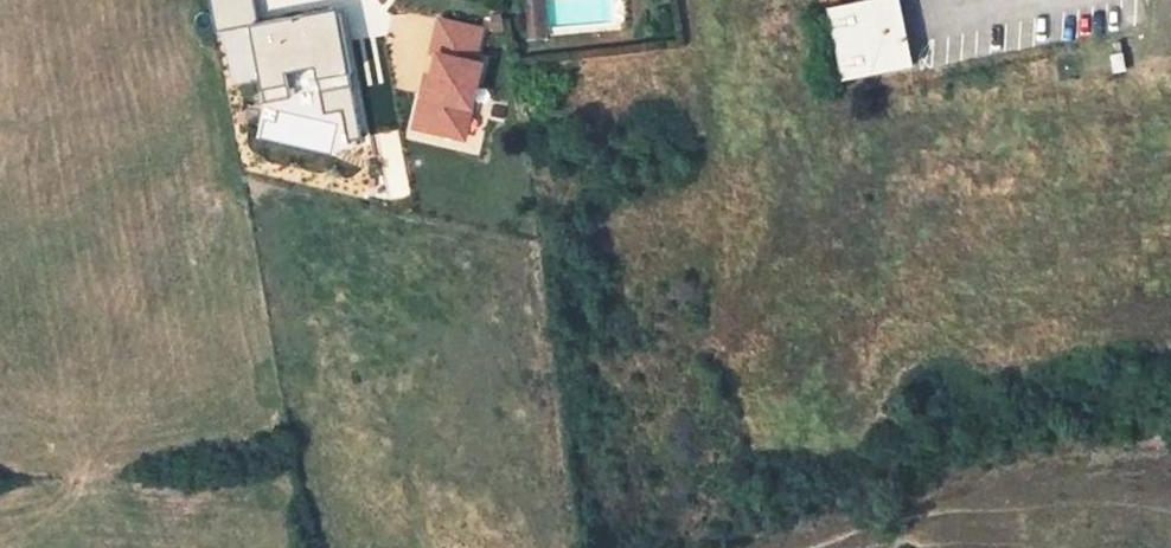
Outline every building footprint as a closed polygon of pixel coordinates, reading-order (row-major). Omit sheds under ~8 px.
[(530,36),(547,35),(544,0),(528,0),(530,36)] [(913,63),(900,0),(866,0),(828,7),(845,78),(913,63)] [(481,28),(439,19),(431,53),(437,54),(428,95),(422,93),(414,125),(454,135),(460,112),(469,114),(481,63),(473,61),(481,28)] [(1125,66),(1121,52),(1107,55),(1111,69),(1125,66)] [(469,114),(460,112),(454,135),(463,137),(469,114)]
